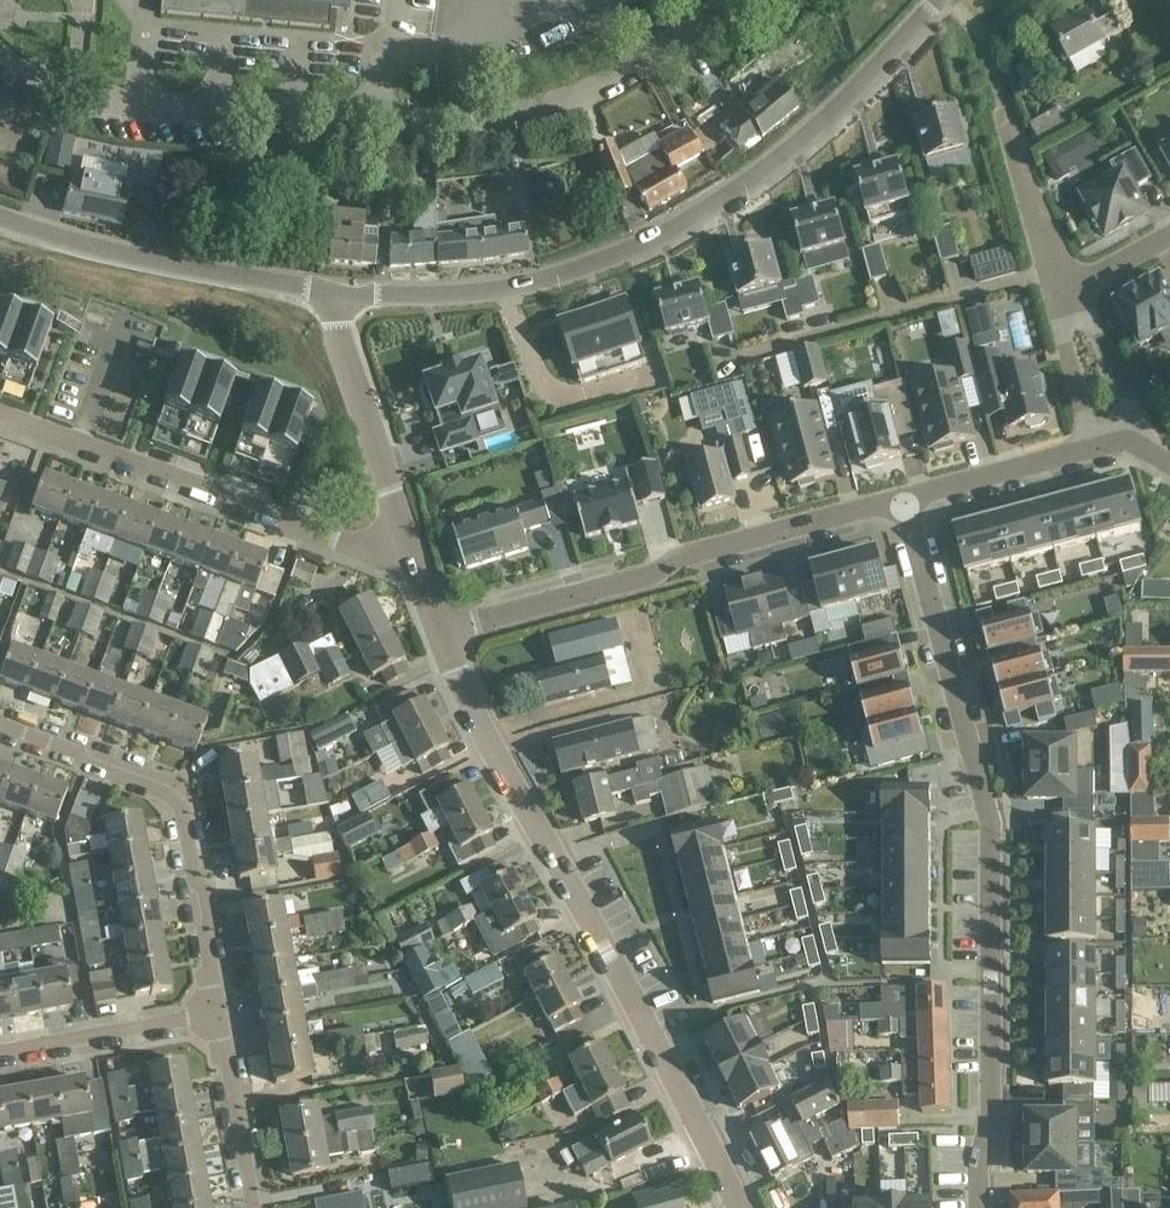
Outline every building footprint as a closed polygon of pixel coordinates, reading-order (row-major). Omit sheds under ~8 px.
[(161,13),(329,29),(331,9),(349,11),(350,0),(162,0),(161,13)] [(1125,30),(1115,12),(1094,24),(1088,13),(1054,32),(1070,61),(1125,30)] [(780,87),(746,115),(725,132),(739,149),(760,132),(763,135),(797,107),(780,87)] [(1041,145),(1073,127),(1061,106),(1029,124),(1041,145)] [(957,110),(915,121),(926,161),(968,149),(957,110)] [(685,189),(674,171),(706,152),(695,133),(693,135),(689,130),(684,122),(654,137),(618,157),(631,190),(637,188),(650,210),(685,189)] [(612,143),(593,151),(612,198),(631,190),(618,157),(612,143)] [(1169,164),(1169,143),(1161,148),(1169,164)] [(47,149),(41,166),(55,171),(61,153),(47,149)] [(1056,150),(1044,157),(1056,180),(1068,173),(1056,150)] [(1096,218),(1091,221),(1099,234),(1103,232),(1106,236),(1148,213),(1134,189),(1152,179),(1136,150),(1110,164),(1116,175),(1082,194),(1096,218)] [(898,162),(856,173),(870,224),(912,213),(898,162)] [(122,224),(130,184),(74,172),(65,212),(122,224)] [(562,176),(537,173),(535,197),(560,199),(562,176)] [(435,263),(435,238),(435,215),(434,215),(435,200),(420,200),(419,214),(413,215),(412,236),(390,238),(390,266),(435,263)] [(834,205),(792,216),(803,256),(845,244),(834,205)] [(376,264),(378,238),(363,237),(365,215),(333,212),(329,260),(361,263),(376,264)] [(446,224),(444,214),(435,215),(435,238),(436,267),(483,263),(525,254),(522,230),(495,233),(494,218),(446,224)] [(960,258),(951,225),(932,230),(941,263),(960,258)] [(880,244),(862,249),(871,282),(889,277),(880,244)] [(770,246),(728,257),(739,297),(781,285),(770,246)] [(1010,250),(997,254),(1003,275),(1016,271),(1010,250)] [(803,309),(820,304),(813,276),(794,281),(796,288),(797,287),(803,309)] [(1116,301),(1118,306),(1113,309),(1124,328),(1129,326),(1140,346),(1169,329),(1169,294),(1160,276),(1116,301)] [(699,284),(657,296),(668,335),(708,324),(713,340),(735,334),(725,302),(705,307),(699,284)] [(805,315),(803,309),(797,287),(796,288),(779,292),(787,320),(805,315)] [(561,321),(582,383),(646,362),(625,300),(561,321)] [(27,307),(11,301),(8,308),(0,305),(0,381),(27,307)] [(0,381),(27,391),(42,350),(45,351),(49,341),(46,340),(52,324),(41,320),(44,313),(27,307),(0,381)] [(934,447),(935,452),(954,447),(953,442),(974,437),(959,380),(975,376),(966,343),(948,348),(954,373),(914,383),(931,448),(934,447)] [(795,352),(805,388),(827,382),(817,346),(795,352)] [(1004,375),(999,353),(974,359),(989,417),(1006,412),(1010,427),(1021,425),(1031,429),(1042,426),(1049,417),(1042,392),(1045,392),(1047,389),(1043,377),(1041,376),(1038,376),(1036,367),(1004,375)] [(182,436),(209,362),(194,357),(191,363),(180,359),(174,375),(171,374),(167,384),(170,385),(155,426),(182,436)] [(228,407),(232,397),(229,395),(235,380),(224,375),(226,369),(209,362),(182,436),(210,446),(225,405),(228,407)] [(494,408),(479,362),(460,368),(459,365),(442,370),(443,373),(424,380),(425,385),(419,388),(426,409),(433,407),(434,413),(435,413),(441,431),(434,433),(440,453),(476,441),(470,421),(464,423),(462,418),(494,408)] [(902,456),(902,454),(901,454),(894,426),(913,420),(903,382),(873,390),(878,407),(849,415),(849,416),(850,416),(862,465),(862,466),(866,465),(867,469),(885,465),(884,461),(902,456)] [(755,431),(742,383),(689,398),(695,419),(729,410),(736,436),(755,431)] [(260,465),(287,391),(271,385),(268,392),(257,388),(251,404),(248,403),(245,413),(248,414),(233,455),(260,465)] [(287,391),(260,465),(288,475),(303,434),(306,435),(309,425),(306,424),(312,408),(301,404),(304,397),(287,391)] [(799,483),(800,489),(816,485),(814,479),(834,474),(816,405),(774,416),(776,421),(772,422),(783,464),(787,463),(792,485),(799,483)] [(736,480),(751,476),(741,439),(719,446),(721,453),(690,461),(703,508),(735,500),(729,479),(735,478),(736,480)] [(575,497),(586,538),(605,533),(606,534),(623,530),(622,528),(642,523),(637,506),(666,498),(656,462),(626,470),(629,483),(575,497)] [(32,509),(61,519),(73,485),(44,474),(32,509)] [(1042,506),(1054,550),(1141,527),(1129,483),(1042,506)] [(73,485),(61,519),(87,529),(100,495),(73,485)] [(115,539),(128,505),(100,495),(87,529),(77,556),(89,560),(92,550),(109,557),(115,539)] [(466,568),(528,548),(522,532),(550,523),(543,501),(515,510),(454,530),(458,541),(461,553),(455,555),(459,568),(465,566),(466,568)] [(144,550),(157,516),(128,505),(115,539),(144,550)] [(1054,550),(1042,506),(955,529),(967,573),(1054,550)] [(157,516),(144,550),(171,560),(184,526),(157,516)] [(199,570),(211,536),(184,526),(171,560),(182,564),(199,570)] [(227,580),(239,546),(211,536),(199,570),(192,588),(203,592),(210,574),(227,580)] [(38,581),(47,556),(14,543),(4,568),(38,581)] [(256,591),(269,557),(239,546),(227,580),(214,616),(204,641),(235,653),(245,643),(243,643),(248,629),(225,620),(230,608),(234,610),(242,586),(256,591)] [(844,558),(855,603),(887,595),(876,550),(844,558)] [(47,556),(38,581),(50,586),(60,561),(47,556)] [(1143,556),(1120,562),(1123,574),(1146,567),(1143,556)] [(855,603),(844,558),(812,567),(824,612),(855,603)] [(1102,560),(1079,566),(1082,579),(1106,572),(1102,560)] [(298,562),(291,577),(311,586),(317,570),(298,562)] [(1143,570),(1123,576),(1126,589),(1135,586),(1144,575),(1143,570)] [(1059,571),(1036,578),(1039,590),(1062,583),(1059,571)] [(94,601),(103,577),(89,572),(80,596),(94,601)] [(753,581),(771,646),(787,641),(783,625),(811,617),(801,580),(785,584),(783,575),(764,580),(764,578),(753,581)] [(103,577),(94,601),(106,606),(115,581),(103,577)] [(771,646),(753,581),(743,584),(743,585),(725,590),(728,600),(712,604),(722,641),(750,634),(754,650),(771,646)] [(1017,583),(993,590),(996,601),(1020,594),(1017,583)] [(1162,584),(1144,583),(1143,600),(1161,600),(1162,584)] [(143,591),(134,616),(148,621),(157,596),(143,591)] [(63,598),(49,593),(40,618),(54,623),(63,598)] [(162,627),(172,602),(157,596),(148,621),(162,627)] [(361,654),(393,638),(372,596),(341,612),(361,654)] [(1025,615),(1022,602),(1025,601),(1025,600),(1007,604),(1007,606),(1010,605),(1013,618),(981,626),(988,652),(1020,643),(1032,640),(1037,639),(1036,636),(1043,634),(1038,614),(1031,616),(1030,614),(1025,615)] [(81,634),(90,608),(76,603),(67,629),(81,634)] [(90,608),(81,634),(94,639),(103,613),(90,608)] [(204,641),(214,616),(199,611),(190,636),(204,641)] [(544,705),(612,687),(633,682),(624,649),(625,649),(617,620),(549,638),(557,667),(603,655),(604,657),(536,675),(544,705)] [(893,620),(861,628),(865,642),(897,634),(893,620)] [(136,654),(146,629),(132,623),(122,649),(136,654)] [(146,629),(136,654),(150,660),(159,634),(146,629)] [(393,638),(361,654),(373,677),(382,673),(388,685),(407,676),(401,664),(405,661),(393,638)] [(1036,653),(1032,640),(1020,643),(1024,656),(991,665),(998,690),(1048,677),(1047,674),(1054,672),(1048,653),(1041,655),(1041,652),(1036,653)] [(320,675),(344,662),(337,649),(314,660),(305,643),(276,658),(292,687),(319,673),(320,675)] [(867,657),(863,645),(866,644),(866,643),(848,647),(848,649),(851,648),(855,661),(850,662),(851,665),(844,666),(849,686),(856,684),(857,687),(862,686),(906,674),(899,649),(867,657)] [(192,675),(201,650),(187,644),(177,669),(192,675)] [(41,656),(12,646),(0,678),(0,680),(28,690),(41,656)] [(1123,648),(1124,673),(1169,672),(1169,648),(1123,648)] [(201,650),(192,675),(204,679),(214,655),(201,650)] [(28,690),(56,701),(68,667),(41,656),(28,690)] [(247,684),(248,668),(227,660),(223,675),(247,684)] [(344,662),(320,675),(326,687),(350,674),(344,662)] [(56,701),(84,711),(96,677),(68,667),(56,701)] [(877,696),(874,683),(906,674),(862,686),(865,699),(860,700),(861,703),(854,705),(859,724),(866,723),(867,726),(916,712),(909,687),(877,696)] [(1134,676),(1132,694),(1146,695),(1148,678),(1134,676)] [(84,711),(111,721),(124,687),(96,677),(84,711)] [(1048,680),(1048,677),(998,690),(1005,716),(1038,707),(1041,720),(1038,721),(1038,722),(1056,717),(1056,716),(1053,717),(1049,704),(1054,703),(1054,700),(1061,698),(1055,679),(1048,680)] [(111,721),(139,731),(152,697),(124,687),(111,721)] [(1095,711),(1125,704),(1121,687),(1091,694),(1095,711)] [(390,747),(437,723),(424,699),(420,701),(414,690),(375,710),(382,725),(380,726),(390,747)] [(139,731),(167,742),(180,708),(152,697),(139,731)] [(1133,706),(1134,745),(1151,745),(1154,745),(1153,706),(1133,706)] [(180,708),(167,742),(196,752),(208,718),(180,708)] [(762,739),(789,732),(784,712),(757,719),(762,739)] [(919,753),(915,740),(923,738),(916,712),(867,726),(868,729),(861,731),(871,768),(923,754),(923,752),(919,753)] [(1093,713),(1064,720),(1068,735),(1097,728),(1093,713)] [(347,714),(309,733),(318,752),(356,733),(347,714)] [(563,774),(639,754),(660,749),(652,718),(631,723),(555,743),(563,774)] [(424,775),(432,771),(451,761),(444,749),(449,746),(437,723),(390,747),(401,768),(416,760),(424,775)] [(302,777),(312,775),(309,759),(306,759),(302,733),(274,738),(279,764),(291,761),(292,767),(277,770),(277,768),(258,771),(255,755),(220,762),(225,792),(274,782),(302,777)] [(1022,770),(1074,770),(1074,740),(1026,741),(1026,752),(1022,752),(1022,770)] [(1134,745),(1130,746),(1130,794),(1151,794),(1151,745),(1134,745)] [(711,807),(717,806),(708,768),(662,780),(660,770),(663,769),(660,759),(636,765),(637,771),(606,779),(576,786),(585,822),(615,815),(610,795),(632,789),(636,805),(651,801),(649,797),(662,794),(668,817),(710,807),(711,807)] [(12,769),(0,765),(0,802),(12,769)] [(27,814),(40,780),(12,769),(0,802),(0,804),(27,814)] [(1093,813),(1093,770),(1074,770),(1022,770),(1022,788),(1026,788),(1026,799),(1062,799),(1062,813),(1093,813)] [(312,775),(302,777),(305,791),(323,787),(320,774),(312,775)] [(430,815),(441,809),(450,826),(481,810),(469,786),(466,788),(460,775),(420,796),(430,815)] [(40,780),(27,814),(56,825),(68,790),(40,780)] [(381,781),(350,796),(360,815),(390,799),(381,781)] [(274,782),(225,792),(230,820),(266,813),(279,811),(274,782)] [(777,793),(780,804),(794,801),(791,789),(777,793)] [(884,815),(930,815),(930,789),(884,789),(884,815)] [(766,808),(780,804),(777,793),(763,796),(766,808)] [(1130,794),(1131,842),(1157,842),(1169,842),(1169,819),(1154,819),(1154,794),(1151,794),(1130,794)] [(330,808),(336,829),(358,817),(356,814),(338,822),(336,816),(348,811),(344,802),(330,808)] [(495,847),(489,835),(493,833),(481,810),(450,826),(458,842),(449,847),(459,866),(495,847)] [(266,813),(230,820),(236,849),(271,842),(266,813)] [(1093,828),(1093,813),(1062,813),(1062,814),(1053,814),(1053,828),(1048,828),(1048,851),(1094,851),(1094,828),(1093,828)] [(109,850),(145,844),(140,814),(90,824),(70,816),(64,831),(67,847),(86,843),(85,841),(107,836),(109,850)] [(346,852),(378,836),(367,814),(335,830),(346,852)] [(885,840),(929,840),(929,816),(930,816),(930,815),(884,815),(884,816),(885,816),(885,840)] [(289,839),(312,835),(310,822),(287,827),(289,839)] [(678,860),(723,848),(717,823),(672,834),(678,860)] [(798,843),(810,840),(807,826),(795,829),(798,843)] [(271,842),(236,849),(241,878),(277,871),(274,858),(292,855),(292,857),(308,858),(311,858),(315,881),(342,876),(338,854),(333,855),(329,833),(313,836),(312,835),(289,839),(271,843),(271,842)] [(387,874),(403,866),(402,864),(437,846),(432,835),(397,852),(397,853),(380,861),(387,874)] [(810,840),(798,843),(802,858),(814,855),(810,840)] [(885,865),(929,864),(929,840),(885,840),(885,865)] [(782,859),(793,856),(790,842),(778,845),(782,859)] [(1157,842),(1131,842),(1131,891),(1169,891),(1169,864),(1157,864),(1157,842)] [(14,849),(0,844),(0,873),(5,875),(14,849)] [(115,880),(150,874),(145,844),(109,850),(115,880)] [(723,848),(678,860),(678,861),(679,860),(685,883),(728,873),(723,850),(724,849),(723,848)] [(14,849),(5,875),(18,880),(27,854),(14,849)] [(1094,851),(1048,851),(1048,873),(1094,873),(1094,851)] [(793,856),(782,859),(785,873),(797,870),(793,856)] [(1116,873),(1125,873),(1125,857),(1116,857),(1116,873)] [(72,888),(91,885),(87,862),(68,866),(72,888)] [(467,896),(482,889),(494,911),(525,895),(513,871),(509,873),(503,862),(460,883),(467,896)] [(885,889),(929,889),(929,864),(885,865),(885,889)] [(728,873),(685,883),(691,907),(734,897),(728,873)] [(1094,873),(1048,873),(1048,895),(1094,895),(1094,873)] [(1125,873),(1116,873),(1116,889),(1125,889),(1125,873)] [(120,910),(156,903),(150,874),(115,880),(120,910)] [(811,893),(822,890),(819,876),(807,878),(811,893)] [(304,927),(360,917),(358,904),(351,906),(347,883),(305,891),(309,908),(320,906),(321,916),(302,919),(304,927)] [(72,888),(78,917),(96,914),(91,885),(72,888)] [(885,914),(929,914),(929,889),(885,889),(885,914)] [(794,907),(805,904),(802,890),(790,893),(794,907)] [(822,890),(811,893),(814,907),(826,904),(822,890)] [(1131,891),(1131,892),(1168,892),(1169,906),(1169,891),(1131,891)] [(525,895),(494,911),(506,935),(514,931),(520,942),(539,933),(533,921),(537,919),(525,895)] [(1094,895),(1048,895),(1048,917),(1094,917),(1094,895)] [(734,897),(691,907),(697,931),(740,920),(734,897)] [(251,936),(299,928),(298,917),(286,918),(282,900),(246,906),(251,936)] [(1116,917),(1125,917),(1125,901),(1116,901),(1116,917)] [(125,938),(161,931),(156,903),(120,910),(123,926),(103,930),(105,941),(125,937),(125,938)] [(805,904),(794,907),(797,921),(809,918),(805,904)] [(469,908),(445,920),(452,933),(476,921),(469,908)] [(101,942),(96,914),(78,917),(83,945),(101,942)] [(929,914),(885,914),(885,938),(884,938),(884,939),(930,939),(930,938),(929,937),(929,914)] [(360,917),(304,927),(306,937),(344,930),(343,922),(361,919),(360,917)] [(1094,917),(1048,917),(1048,940),(1094,940),(1094,917)] [(1125,917),(1116,917),(1116,933),(1125,933),(1125,917)] [(740,920),(697,931),(703,955),(746,944),(740,920)] [(57,925),(28,931),(31,949),(61,944),(57,926),(57,925)] [(823,942),(835,939),(831,925),(819,928),(823,942)] [(251,936),(256,965),(293,959),(288,931),(299,929),(299,928),(251,936)] [(0,936),(0,943),(2,954),(24,950),(23,946),(30,945),(31,949),(28,931),(0,936)] [(131,966),(166,960),(161,931),(125,938),(131,966)] [(806,955),(817,952),(814,938),(802,940),(806,955)] [(835,939),(823,942),(826,956),(838,953),(835,939)] [(930,939),(884,939),(884,964),(930,964),(930,939)] [(105,964),(101,942),(83,945),(87,967),(105,964)] [(746,944),(703,955),(709,978),(708,978),(708,979),(753,968),(753,967),(752,967),(752,966),(746,944)] [(538,997),(569,980),(557,957),(552,960),(546,948),(520,962),(538,997)] [(422,949),(402,960),(411,976),(424,1000),(444,989),(437,975),(441,972),(434,959),(429,961),(422,949)] [(1049,973),(1095,973),(1095,950),(1049,951),(1049,973)] [(817,952),(806,955),(809,969),(821,966),(817,952)] [(1117,973),(1125,973),(1125,957),(1117,957),(1117,973)] [(256,965),(261,994),(353,978),(353,980),(367,977),(365,967),(319,975),(318,971),(295,975),(293,959),(256,965)] [(50,973),(36,976),(42,1011),(72,1006),(64,960),(48,963),(50,973)] [(166,960),(131,966),(136,997),(171,990),(166,960)] [(4,967),(13,1017),(42,1011),(36,976),(21,978),(19,964),(4,967)] [(495,965),(464,980),(472,995),(502,980),(495,965)] [(0,967),(0,1019),(13,1017),(5,970),(4,967),(0,967)] [(753,968),(708,979),(714,1004),(760,993),(753,968)] [(90,988),(92,988),(94,1004),(116,1001),(113,983),(111,971),(88,975),(90,988)] [(1095,973),(1049,973),(1049,995),(1095,995),(1095,973)] [(1125,973),(1117,973),(1117,989),(1125,989),(1125,973)] [(353,978),(261,994),(266,1023),(303,1016),(300,1000),(318,997),(318,995),(355,989),(353,980),(353,978)] [(556,1033),(565,1028),(583,1019),(577,1008),(582,1005),(569,980),(538,997),(556,1033)] [(867,1021),(949,1018),(948,987),(898,989),(899,1005),(867,1006),(867,1021)] [(1095,995),(1049,995),(1049,1017),(1095,1017),(1095,995)] [(1117,1017),(1126,1017),(1125,1001),(1117,1001),(1117,1017)] [(805,1022),(817,1020),(814,1005),(803,1008),(805,1022)] [(266,1023),(271,1052),(308,1045),(303,1016),(266,1023)] [(1095,1017),(1049,1017),(1049,1039),(1095,1039),(1095,1017)] [(1126,1017),(1117,1017),(1117,1033),(1126,1033),(1126,1017)] [(920,1050),(950,1049),(949,1018),(867,1021),(867,1022),(878,1021),(879,1036),(901,1035),(901,1040),(920,1039),(920,1050)] [(828,1020),(829,1053),(856,1052),(854,1019),(828,1020)] [(817,1020),(805,1022),(808,1036),(820,1034),(817,1020)] [(438,1028),(446,1044),(460,1037),(452,1021),(438,1028)] [(717,1065),(759,1044),(758,1043),(758,1044),(747,1022),(707,1041),(718,1063),(717,1064),(717,1065)] [(424,1027),(392,1033),(395,1052),(428,1046),(424,1027)] [(324,1042),(363,1035),(362,1028),(323,1034),(324,1042)] [(363,1035),(324,1042),(326,1054),(365,1048),(366,1054),(379,1052),(377,1034),(363,1036),(363,1035)] [(582,1083),(613,1067),(601,1043),(596,1045),(590,1034),(572,1043),(578,1055),(570,1059),(582,1083)] [(1095,1039),(1049,1039),(1049,1062),(1095,1061),(1095,1039)] [(728,1087),(770,1066),(759,1044),(717,1065),(728,1087)] [(308,1045),(271,1052),(276,1081),(313,1075),(308,1045)] [(1126,1061),(1126,1045),(1117,1045),(1117,1061),(1126,1061)] [(950,1049),(920,1050),(921,1066),(902,1067),(902,1081),(951,1080),(950,1049)] [(826,1068),(823,1054),(812,1056),(814,1070),(826,1068)] [(470,1086),(491,1075),(481,1057),(461,1068),(470,1086)] [(153,1085),(127,1089),(129,1100),(190,1089),(185,1059),(149,1066),(153,1085)] [(1095,1061),(1049,1062),(1049,1085),(1064,1084),(1064,1099),(1094,1099),(1094,1084),(1095,1084),(1095,1061)] [(770,1066),(728,1087),(729,1088),(730,1088),(740,1110),(780,1090),(769,1068),(770,1068),(770,1066)] [(613,1067),(582,1083),(562,1093),(574,1116),(590,1108),(596,1121),(627,1105),(621,1093),(625,1091),(613,1067)] [(902,1081),(902,1067),(881,1068),(881,1082),(902,1081)] [(458,1068),(428,1073),(433,1099),(463,1094),(458,1068)] [(124,1072),(106,1075),(111,1103),(129,1100),(127,1089),(124,1072)] [(85,1084),(84,1077),(55,1083),(61,1119),(65,1140),(73,1138),(73,1140),(95,1136),(91,1113),(106,1111),(101,1081),(85,1084)] [(557,1079),(533,1092),(540,1104),(563,1092),(557,1079)] [(951,1080),(902,1081),(903,1097),(922,1096),(922,1112),(952,1111),(951,1080)] [(792,1101),(803,1122),(803,1123),(815,1117),(841,1104),(829,1082),(792,1101)] [(32,1124),(61,1119),(55,1083),(26,1088),(32,1124)] [(1148,1085),(1133,1085),(1133,1127),(1148,1126),(1148,1085)] [(26,1088),(0,1092),(0,1113),(3,1129),(32,1124),(26,1088)] [(190,1089),(129,1100),(131,1115),(157,1110),(160,1125),(195,1119),(190,1089)] [(1094,1099),(1064,1099),(1064,1114),(1028,1114),(1028,1125),(1024,1125),(1024,1143),(1076,1143),(1076,1115),(1094,1115),(1094,1099)] [(129,1100),(111,1103),(115,1124),(133,1121),(131,1115),(129,1100)] [(419,1100),(409,1102),(413,1121),(423,1119),(419,1100)] [(857,1129),(899,1128),(898,1102),(848,1104),(849,1130),(857,1129)] [(288,1145),(375,1128),(371,1108),(333,1115),(334,1118),(318,1121),(316,1107),(282,1113),(283,1115),(278,1118),(275,1123),(277,1132),(281,1134),(286,1135),(288,1145)] [(0,1113),(0,1167),(1,1171),(18,1168),(15,1151),(6,1152),(2,1129),(3,1129),(0,1113)] [(587,1177),(652,1144),(637,1115),(572,1148),(587,1177)] [(821,1131),(815,1117),(803,1123),(803,1122),(792,1128),(788,1120),(753,1137),(774,1178),(800,1165),(795,1154),(823,1140),(820,1132),(821,1131)] [(162,1140),(137,1145),(139,1159),(141,1159),(200,1148),(195,1119),(160,1125),(162,1140)] [(833,1161),(857,1150),(844,1120),(821,1131),(820,1132),(823,1140),(833,1161)] [(375,1128),(288,1145),(290,1154),(286,1156),(283,1161),(284,1171),(288,1173),(293,1174),(293,1176),(328,1170),(325,1158),(358,1152),(359,1155),(379,1151),(375,1128)] [(874,1131),(862,1131),(862,1146),(875,1145),(874,1131)] [(904,1136),(904,1148),(919,1147),(918,1135),(904,1136)] [(890,1148),(904,1148),(904,1136),(889,1136),(890,1148)] [(65,1140),(55,1141),(59,1160),(68,1158),(76,1157),(73,1140),(73,1138),(65,1140)] [(136,1141),(119,1144),(122,1163),(139,1159),(137,1145),(136,1141)] [(1028,1161),(1028,1172),(1060,1172),(1060,1194),(1104,1192),(1104,1170),(1076,1170),(1076,1143),(1024,1143),(1024,1161),(1028,1161)] [(35,1145),(23,1147),(30,1185),(42,1183),(35,1145)] [(200,1148),(141,1159),(143,1175),(168,1171),(170,1183),(205,1177),(200,1148)] [(80,1175),(76,1157),(68,1158),(59,1160),(62,1178),(71,1177),(80,1175)] [(139,1159),(122,1163),(125,1182),(144,1179),(143,1175),(141,1159),(139,1159)] [(517,1164),(445,1179),(450,1207),(526,1207),(517,1164)] [(17,1207),(31,1207),(27,1186),(24,1187),(23,1185),(21,1186),(18,1168),(1,1171),(4,1189),(12,1188),(16,1207),(17,1207)] [(170,1183),(174,1207),(197,1207),(210,1206),(205,1177),(170,1183)] [(676,1190),(655,1196),(653,1192),(634,1197),(636,1202),(621,1206),(622,1207),(681,1207),(676,1190)] [(115,1192),(104,1193),(107,1207),(118,1207),(115,1192)] [(363,1192),(314,1197),(315,1207),(365,1207),(363,1192)] [(1121,1193),(1121,1192),(1100,1193),(1100,1207),(1122,1207),(1121,1193)] [(1139,1192),(1121,1192),(1121,1193),(1122,1207),(1139,1207),(1139,1192)] [(1060,1196),(1059,1196),(1059,1193),(1009,1196),(1010,1207),(1061,1207),(1060,1196)] [(1061,1207),(1085,1207),(1088,1206),(1088,1194),(1060,1196),(1061,1207)] [(129,1202),(130,1207),(148,1207),(146,1199),(129,1202)]
